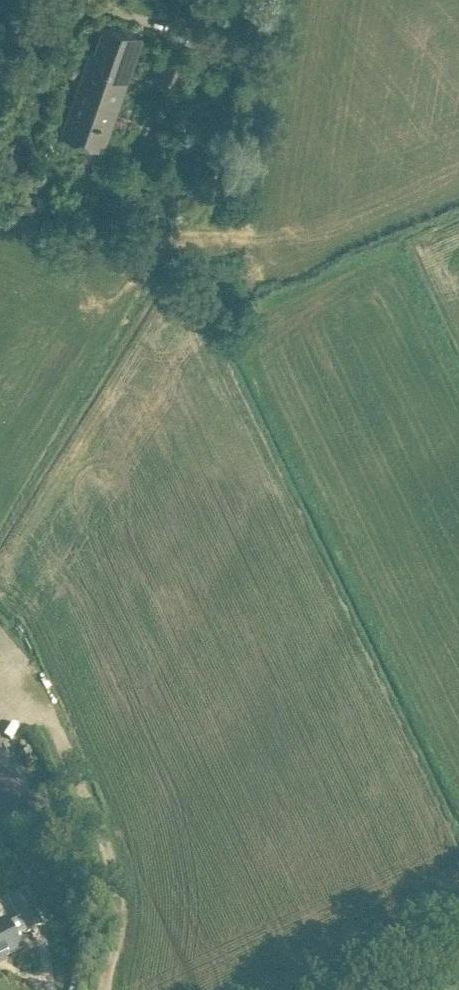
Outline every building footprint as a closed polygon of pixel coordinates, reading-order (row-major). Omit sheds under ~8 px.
[(143,35),(106,23),(97,51),(93,49),(64,135),(103,148),(143,35)] [(158,80),(180,87),(191,56),(169,49),(158,80)] [(33,813),(0,738),(0,828),(33,813)] [(17,937),(42,924),(27,896),(0,909),(0,910),(6,922),(0,925),(0,960),(23,948),(17,937)]
